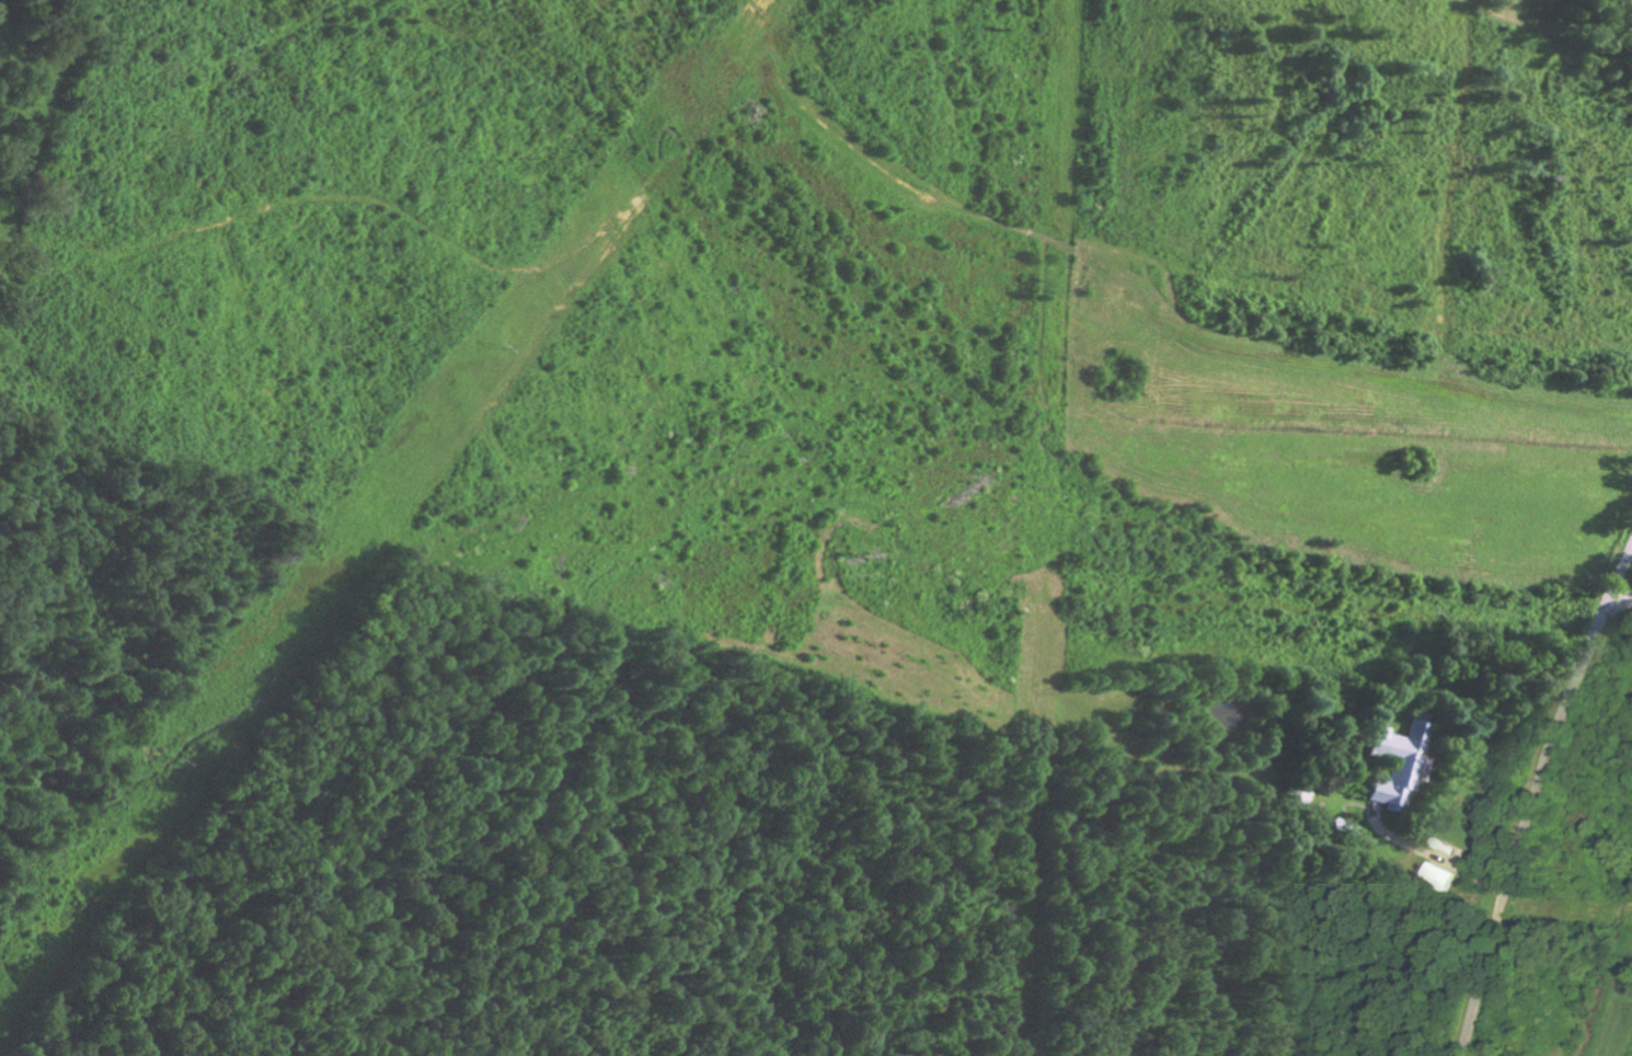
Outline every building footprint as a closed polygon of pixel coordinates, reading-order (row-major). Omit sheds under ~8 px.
[(1370,755),(1394,760),(1390,778),(1377,775),(1371,799),(1390,803),(1388,809),(1408,813),(1415,779),(1427,781),(1432,757),(1424,755),(1431,722),(1411,718),(1407,737),(1389,733),(1390,728),(1377,725),(1370,755)] [(1456,887),(1461,871),(1432,862),(1427,878),(1456,887)]
